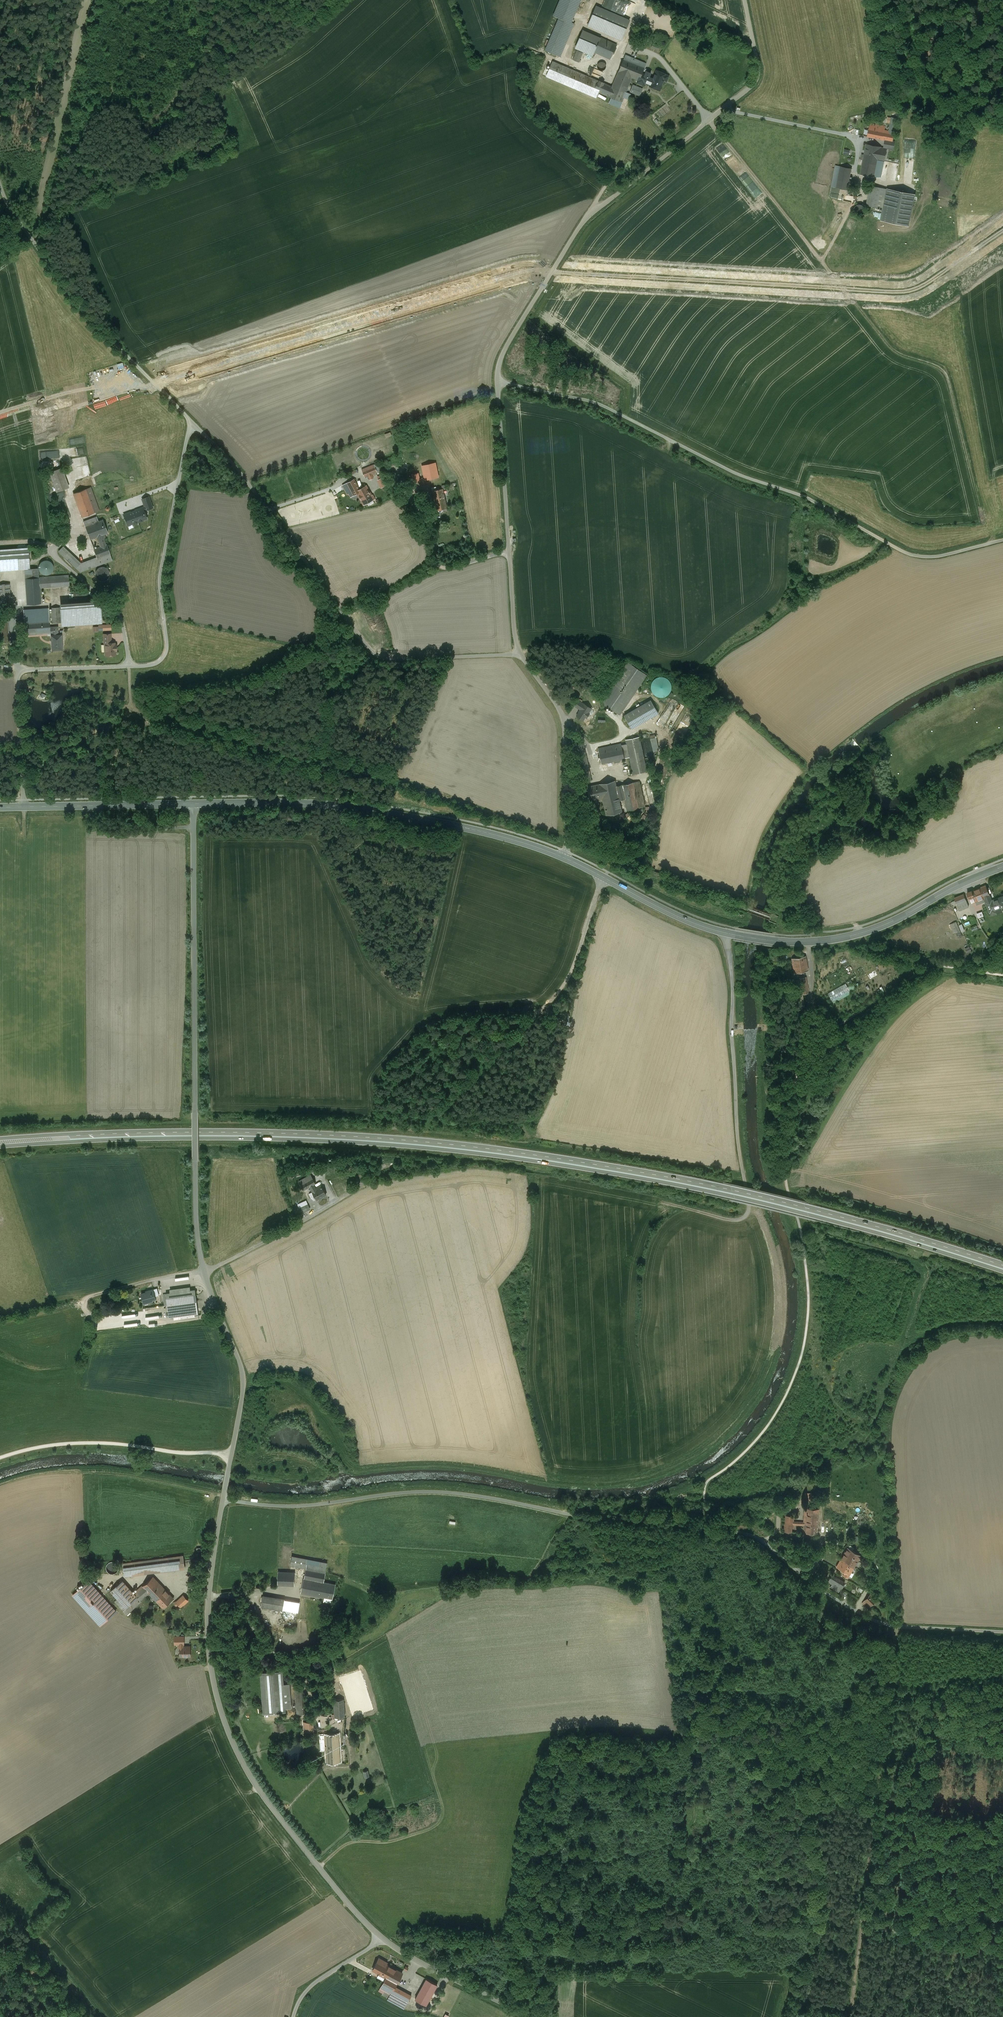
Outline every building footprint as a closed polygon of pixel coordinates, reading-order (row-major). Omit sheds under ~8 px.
[(580,0),(560,0),(554,16),(559,18),(571,23),(580,0)] [(559,18),(546,50),(560,56),(574,24),(571,23),(559,18)] [(619,18),(614,30),(610,37),(618,41),(627,21),(619,18)] [(601,37),(590,32),(583,47),(594,52),(610,59),(617,45),(601,37)] [(577,50),(573,60),(578,62),(582,53),(577,50)] [(646,64),(625,55),(623,59),(644,68),(646,64)] [(612,87),(569,69),(566,78),(599,92),(608,96),(622,102),(632,78),(638,80),(639,81),(641,74),(644,68),(623,59),(612,87)] [(566,78),(569,69),(552,61),(547,76),(596,98),(599,92),(566,78)] [(604,61),(602,61),(601,61),(600,61),(600,62),(599,62),(598,63),(598,64),(597,64),(597,65),(597,66),(597,67),(597,68),(597,69),(598,69),(598,70),(599,71),(600,72),(601,72),(602,72),(603,72),(604,72),(605,71),(606,71),(607,70),(607,69),(608,68),(608,67),(608,66),(608,65),(607,64),(607,63),(606,62),(605,62),(604,61)] [(653,79),(645,76),(642,82),(644,83),(650,85),(650,86),(660,90),(664,80),(666,81),(668,76),(666,75),(656,71),(653,79)] [(645,76),(641,74),(639,81),(638,80),(637,82),(642,84),(642,82),(645,76)] [(632,92),(642,96),(646,89),(635,84),(632,92)] [(891,117),(889,131),(884,130),(882,139),(886,140),(892,141),(897,118),(891,117)] [(932,122),(923,122),(923,132),(932,132),(932,122)] [(885,126),(870,124),(868,134),(876,135),(875,138),(882,139),(884,130),(885,126)] [(892,141),(886,140),(884,148),(893,149),(895,141),(892,141)] [(881,147),(866,144),(865,153),(879,156),(881,148),(881,147)] [(887,149),(881,148),(879,156),(878,160),(884,161),(887,149)] [(879,156),(865,153),(860,174),(875,177),(878,160),(879,156)] [(838,166),(835,165),(831,187),(836,188),(840,166),(838,166)] [(851,168),(840,166),(836,188),(847,190),(851,168)] [(880,187),(870,185),(866,205),(867,205),(876,207),(880,187)] [(888,189),(880,187),(876,207),(883,209),(888,189)] [(914,194),(888,189),(883,209),(884,209),(881,220),(907,225),(914,194)] [(838,194),(837,199),(854,202),(855,196),(838,194)] [(860,204),(858,205),(857,205),(856,206),(855,206),(855,207),(854,208),(854,209),(854,210),(854,211),(854,212),(855,213),(855,214),(856,214),(857,215),(858,215),(860,216),(861,215),(862,215),(863,214),(864,213),(865,212),(865,211),(865,210),(865,209),(865,208),(864,207),(863,206),(863,205),(862,205),(861,205),(860,204)] [(845,229),(838,243),(844,246),(853,227),(846,224),(844,229),(845,229)] [(377,463),(371,466),(374,472),(379,470),(377,463)] [(432,463),(418,466),(420,475),(434,472),(432,463)] [(371,466),(362,470),(365,476),(374,472),(371,466)] [(62,468),(49,472),(56,491),(68,487),(62,468)] [(434,472),(420,475),(422,484),(435,481),(434,472)] [(383,488),(388,486),(384,477),(379,479),(383,488)] [(354,479),(347,483),(350,488),(352,493),(356,491),(359,489),(354,479)] [(366,485),(359,489),(356,491),(364,505),(375,498),(373,495),(372,495),(366,485)] [(97,506),(90,487),(86,489),(92,506),(94,512),(99,511),(97,506)] [(86,489),(73,493),(79,510),(92,506),(86,489)] [(442,489),(432,491),(437,510),(447,508),(442,489)] [(145,507),(146,510),(153,508),(149,497),(142,499),(145,507)] [(92,506),(79,510),(82,517),(94,512),(92,506)] [(128,513),(124,514),(128,525),(133,523),(133,524),(143,521),(142,520),(147,518),(144,511),(146,510),(145,507),(138,509),(139,510),(129,514),(128,513)] [(106,545),(102,535),(103,534),(98,522),(96,517),(83,521),(90,539),(96,537),(100,547),(94,549),(97,557),(97,559),(110,554),(107,546),(107,544),(106,545)] [(103,520),(98,522),(103,534),(107,533),(103,520)] [(59,551),(76,568),(80,563),(81,563),(63,547),(59,551)] [(28,548),(17,549),(19,569),(30,568),(28,548)] [(0,550),(0,570),(19,569),(17,549),(0,550)] [(110,554),(97,559),(97,557),(94,558),(97,566),(112,560),(110,554)] [(94,558),(88,560),(91,568),(97,566),(94,558)] [(43,574),(56,573),(55,560),(42,561),(43,574)] [(88,560),(81,563),(80,563),(76,568),(80,572),(91,568),(88,560)] [(101,568),(100,568),(100,569),(99,569),(98,570),(97,571),(96,572),(96,573),(96,574),(96,575),(96,576),(96,577),(97,578),(97,579),(98,580),(99,581),(100,581),(101,582),(102,582),(103,582),(105,582),(106,582),(107,581),(108,580),(109,579),(110,578),(110,577),(110,576),(110,575),(110,574),(110,573),(110,572),(109,571),(109,570),(108,570),(107,569),(107,568),(106,568),(105,568),(103,568),(102,568),(101,568)] [(38,569),(25,569),(25,578),(39,578),(38,569)] [(68,575),(55,576),(56,587),(69,586),(68,575)] [(55,576),(39,578),(40,588),(56,587),(55,576)] [(39,578),(25,578),(27,604),(41,603),(40,588),(39,578)] [(0,585),(0,605),(11,604),(9,584),(0,585)] [(94,606),(61,608),(62,623),(76,622),(101,620),(101,619),(100,605),(94,606)] [(59,607),(52,608),(53,623),(60,622),(59,607)] [(48,608),(24,610),(25,635),(50,633),(50,632),(49,627),(48,608)] [(0,622),(0,627),(1,643),(9,642),(8,621),(0,622)] [(57,627),(49,627),(50,632),(52,632),(52,635),(51,635),(52,650),(62,649),(61,635),(58,635),(57,627)] [(111,643),(105,643),(105,645),(105,649),(104,649),(104,652),(105,652),(105,655),(110,655),(115,655),(115,651),(116,651),(116,644),(115,644),(115,643),(111,643)] [(628,662),(601,702),(620,714),(647,675),(628,662)] [(658,696),(661,696),(664,696),(667,694),(670,692),(671,689),(671,686),(671,683),(668,679),(664,677),(661,676),(658,677),(655,678),(653,680),(651,683),(651,686),(651,689),(653,692),(655,695),(658,696)] [(584,704),(578,700),(575,705),(581,709),(584,704)] [(651,700),(624,715),(632,729),(658,713),(651,700)] [(591,708),(584,704),(581,709),(577,716),(583,720),(585,717),(586,717),(589,713),(588,713),(591,708)] [(639,737),(626,739),(633,771),(633,773),(633,774),(646,771),(639,737)] [(657,738),(651,739),(654,753),(659,751),(657,738)] [(621,743),(598,748),(601,763),(624,758),(621,743)] [(588,768),(580,770),(582,782),(591,780),(588,768)] [(639,781),(616,786),(615,780),(600,784),(602,797),(604,803),(619,800),(624,798),(627,809),(644,806),(639,781)] [(600,784),(587,786),(590,799),(591,801),(599,800),(598,798),(602,797),(600,784)] [(619,800),(604,803),(606,814),(621,811),(619,800)] [(971,891),(975,901),(984,898),(986,903),(990,912),(991,914),(996,912),(995,910),(1001,907),(1002,908),(1002,907),(1002,898),(1002,896),(992,901),(990,895),(989,895),(985,885),(971,891)] [(971,891),(967,893),(971,903),(975,901),(971,891)] [(964,894),(954,898),(959,910),(969,907),(964,894)] [(984,911),(979,913),(982,922),(988,920),(984,911)] [(954,933),(958,931),(959,938),(964,936),(959,921),(951,923),(954,933)] [(805,956),(792,958),(794,973),(808,970),(805,956)] [(807,979),(796,981),(796,983),(798,992),(798,994),(799,995),(810,993),(807,979)] [(311,1174),(299,1181),(301,1185),(304,1183),(313,1178),(311,1174)] [(313,1178),(304,1183),(307,1188),(310,1186),(314,1184),(316,1183),(313,1178)] [(316,1189),(314,1184),(310,1186),(313,1191),(312,1191),(317,1199),(326,1194),(322,1186),(316,1189)] [(153,1288),(146,1290),(147,1292),(142,1293),(144,1303),(153,1301),(153,1299),(156,1298),(153,1288)] [(195,1289),(166,1293),(167,1305),(197,1301),(195,1289)] [(197,1301),(167,1305),(169,1317),(198,1313),(197,1301)] [(818,1509),(804,1508),(803,1533),(817,1534),(818,1509)] [(794,1516),(785,1515),(784,1532),(793,1532),(794,1516)] [(861,1555),(848,1547),(841,1558),(854,1566),(861,1555)] [(183,1555),(123,1563),(125,1576),(185,1568),(183,1555)] [(306,1568),(301,1593),(314,1595),(317,1581),(324,1582),(326,1572),(327,1563),(292,1556),(290,1565),(306,1568)] [(854,1566),(841,1558),(836,1567),(845,1572),(843,1575),(847,1578),(854,1566)] [(112,1561),(111,1561),(110,1562),(109,1562),(108,1562),(108,1563),(107,1563),(107,1564),(106,1565),(106,1566),(106,1567),(106,1568),(106,1569),(106,1570),(107,1570),(107,1571),(108,1572),(109,1573),(110,1573),(111,1574),(112,1574),(113,1574),(114,1574),(115,1573),(116,1573),(117,1572),(118,1571),(118,1570),(119,1569),(119,1568),(119,1567),(119,1566),(118,1565),(118,1564),(117,1563),(116,1562),(115,1562),(114,1561),(113,1561),(112,1561)] [(289,1573),(278,1572),(278,1585),(294,1585),(295,1573),(289,1573)] [(845,1582),(832,1575),(827,1582),(840,1590),(845,1582)] [(164,1588),(153,1577),(143,1586),(149,1593),(151,1595),(153,1597),(154,1597),(164,1588)] [(134,1593),(122,1580),(111,1591),(118,1598),(126,1608),(138,1598),(134,1593)] [(89,1581),(73,1595),(100,1625),(116,1611),(89,1581)] [(324,1582),(317,1581),(314,1595),(333,1598),(335,1584),(324,1582)] [(143,1586),(134,1593),(138,1598),(141,1600),(146,1596),(149,1593),(143,1586)] [(164,1588),(154,1597),(163,1608),(173,1598),(164,1588)] [(870,1594),(864,1601),(866,1603),(869,1607),(872,1604),(876,1600),(870,1594)] [(300,1602),(263,1595),(262,1603),(298,1610),(300,1602)] [(183,1596),(177,1602),(179,1604),(181,1607),(188,1601),(183,1596)] [(126,1608),(118,1598),(115,1601),(123,1611),(126,1608)] [(126,1608),(123,1611),(126,1614),(141,1601),(141,1600),(138,1598),(126,1608)] [(186,1646),(183,1646),(183,1644),(179,1644),(179,1647),(180,1647),(180,1656),(190,1656),(190,1647),(188,1647),(186,1646)] [(329,1672),(324,1651),(318,1652),(322,1673),(329,1672)] [(283,1670),(260,1672),(262,1704),(263,1713),(272,1713),(286,1712),(284,1684),(283,1670)] [(344,1699),(334,1700),(335,1717),(345,1717),(344,1699)] [(313,1721),(304,1722),(304,1732),(314,1731),(313,1721)] [(339,1733),(325,1734),(320,1735),(321,1743),(326,1742),(326,1745),(325,1745),(325,1746),(326,1746),(326,1749),(327,1762),(341,1761),(339,1733)] [(384,1960),(379,1958),(373,1969),(385,1976),(391,1966),(383,1962),(384,1960)] [(391,1966),(385,1976),(386,1977),(380,1988),(390,1994),(387,1999),(404,2008),(407,2003),(394,1996),(398,1988),(395,1986),(402,1972),(391,1966)] [(426,1978),(415,1999),(426,2005),(437,1984),(426,1978)] [(411,1995),(398,1988),(394,1996),(407,2003),(411,1995)]
